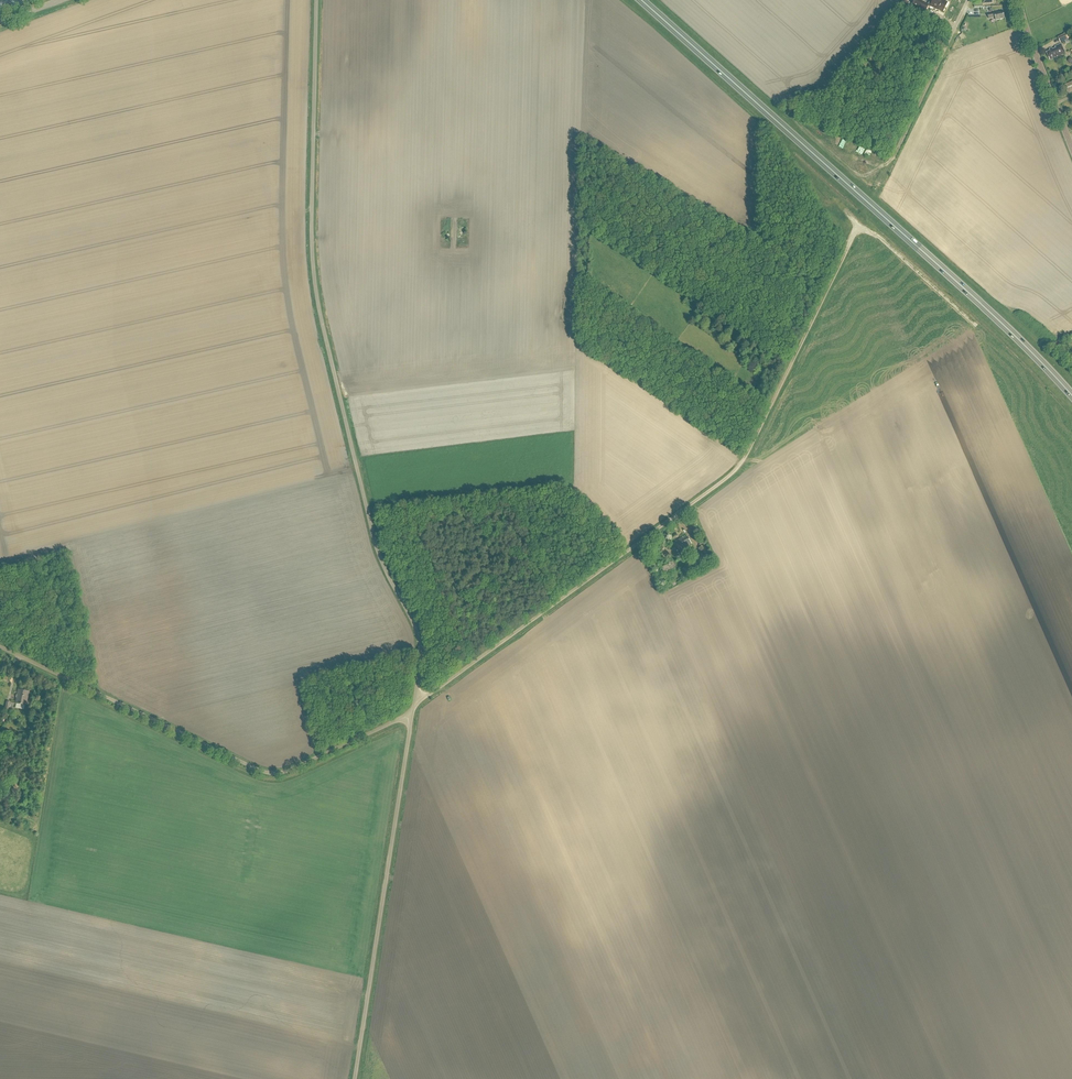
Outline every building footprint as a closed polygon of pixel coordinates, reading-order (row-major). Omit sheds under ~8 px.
[(928,5),(918,0),(914,0),(911,6),(925,13),(928,5)] [(928,5),(930,6),(930,7),(936,9),(943,12),(947,3),(940,0),(930,0),(928,5)] [(989,19),(995,18),(996,21),(1005,19),(1004,12),(997,13),(997,12),(988,15),(989,19)] [(1066,33),(1057,37),(1060,43),(1068,39),(1068,38),(1070,37),(1068,34),(1067,35),(1066,33)] [(1052,47),(1049,49),(1050,51),(1047,53),(1050,61),(1065,54),(1061,43),(1054,46),(1055,48),(1052,50),(1052,47)] [(687,536),(685,537),(684,536),(672,543),(677,551),(681,549),(682,550),(691,544),(687,536)] [(698,548),(701,554),(707,550),(703,545),(698,548)] [(15,702),(26,704),(27,698),(28,693),(18,691),(15,702)] [(19,786),(12,782),(9,787),(16,791),(19,786)]
